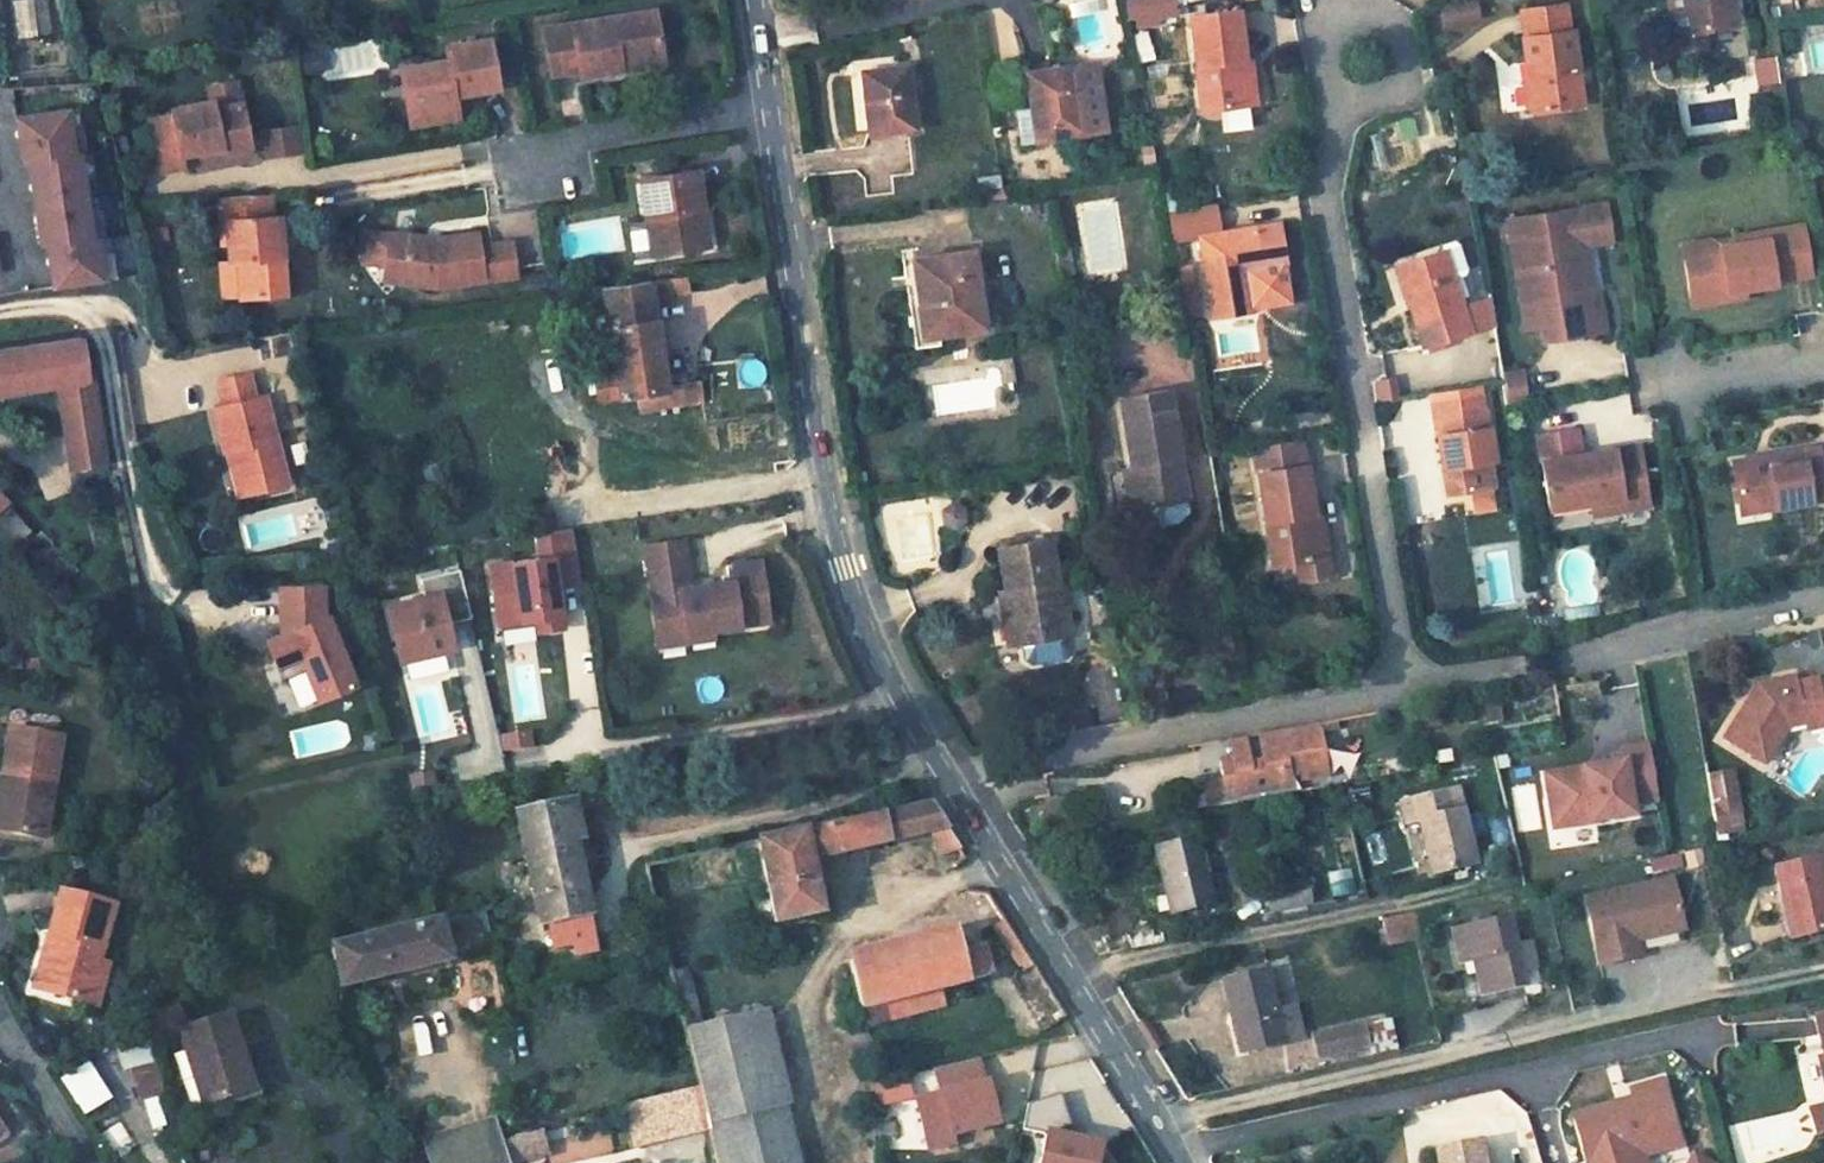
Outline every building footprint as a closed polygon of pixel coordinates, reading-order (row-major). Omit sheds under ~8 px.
[(7,3),(16,40),(53,32),(45,0),(20,0),(7,3)] [(1166,14),(1164,0),(1123,0),(1129,28),(1145,26),(1144,17),(1166,14)] [(1482,18),(1479,0),(1452,0),(1442,1),(1445,23),(1482,18)] [(1728,0),(1683,0),(1683,4),(1676,5),(1683,40),(1689,39),(1687,26),(1731,19),(1728,0)] [(1565,3),(1522,9),(1526,36),(1522,36),(1526,62),(1532,61),(1534,77),(1528,78),(1529,86),(1531,105),(1532,111),(1582,103),(1573,29),(1568,30),(1565,3)] [(1239,7),(1191,12),(1202,109),(1249,103),(1244,59),(1239,7)] [(580,75),(624,68),(623,61),(664,54),(657,9),(544,28),(552,72),(580,68),(580,75)] [(405,62),(413,111),(461,103),(459,91),(501,84),(492,37),(451,43),(452,54),(405,62)] [(624,68),(665,61),(664,54),(623,61),(624,68)] [(1251,58),(1244,59),(1249,103),(1256,102),(1251,58)] [(909,64),(860,69),(867,131),(916,126),(909,64)] [(1076,64),(1028,72),(1033,107),(1037,139),(1085,132),(1076,64)] [(1529,86),(1521,87),(1524,105),(1531,105),(1529,86)] [(224,106),(246,103),(245,95),(223,99),(224,106)] [(186,151),(225,145),(226,150),(253,145),(246,103),(224,106),(223,99),(178,107),(178,114),(157,118),(164,166),(187,163),(186,151)] [(414,119),(462,111),(461,103),(413,111),(414,119)] [(66,106),(16,113),(23,156),(29,155),(73,148),(66,106)] [(1033,107),(1021,109),(1019,117),(1022,141),(1037,139),(1033,107)] [(265,155),(302,153),(300,123),(263,126),(265,155)] [(73,148),(29,155),(35,198),(85,190),(79,147),(73,148)] [(639,176),(650,252),(698,246),(692,208),(700,207),(694,169),(639,176)] [(85,190),(35,198),(42,241),(48,240),(92,232),(85,190)] [(274,193),(223,198),(225,219),(229,218),(233,256),(242,255),(246,295),(289,290),(282,213),(276,213),(274,193)] [(1602,202),(1505,218),(1519,304),(1538,300),(1542,324),(1545,338),(1603,329),(1596,290),(1590,291),(1578,293),(1570,245),(1582,243),(1608,239),(1602,202)] [(1214,203),(1167,211),(1172,238),(1198,234),(1212,316),(1253,309),(1253,306),(1288,300),(1282,265),(1285,264),(1277,220),(1219,231),(1214,203)] [(705,244),(700,207),(692,208),(698,246),(705,244)] [(1802,227),(1733,239),(1734,246),(1719,249),(1710,260),(1683,265),(1690,309),(1728,302),(1727,295),(1742,292),(1775,287),(1774,284),(1810,278),(1802,227)] [(381,229),(374,234),(371,255),(376,261),(387,263),(392,230),(381,229)] [(398,280),(439,284),(516,270),(510,237),(480,242),(477,230),(438,237),(392,230),(387,263),(398,280)] [(92,232),(48,240),(55,283),(104,274),(98,231),(92,232)] [(1582,243),(1570,245),(1578,293),(1590,291),(1582,243)] [(1706,244),(1680,248),(1683,265),(1710,260),(1719,249),(1706,244)] [(1056,248),(1060,273),(1072,270),(1068,247),(1056,248)] [(1445,249),(1403,262),(1414,299),(1411,300),(1423,344),(1469,330),(1445,249)] [(920,293),(907,294),(913,346),(939,343),(938,332),(983,326),(972,250),(915,258),(920,293)] [(1403,262),(1396,264),(1407,301),(1411,300),(1414,299),(1403,262)] [(640,280),(604,284),(617,371),(595,373),(598,396),(620,393),(637,390),(640,410),(669,405),(665,382),(651,295),(688,291),(686,274),(640,280)] [(1742,292),(1727,295),(1728,302),(1744,300),(1742,292)] [(1468,303),(1476,328),(1492,323),(1488,296),(1468,303)] [(1538,300),(1519,304),(1522,327),(1542,324),(1538,300)] [(61,380),(74,465),(109,459),(95,373),(90,374),(84,337),(0,350),(0,390),(61,380)] [(1186,496),(1167,389),(1162,361),(1116,368),(1121,397),(1133,468),(1139,504),(1144,503),(1183,496),(1186,496)] [(256,397),(250,372),(220,379),(226,405),(216,407),(227,451),(239,448),(250,492),(289,483),(267,394),(256,397)] [(1502,378),(1507,407),(1525,405),(1519,375),(1502,378)] [(1374,399),(1400,398),(1398,376),(1372,377),(1374,399)] [(699,378),(678,380),(682,403),(702,399),(699,378)] [(678,380),(665,382),(669,405),(682,403),(678,380)] [(1435,415),(1484,408),(1481,389),(1433,396),(1435,415)] [(1435,415),(1433,416),(1446,491),(1471,487),(1489,484),(1493,484),(1489,458),(1494,456),(1486,408),(1484,408),(1435,415)] [(1576,433),(1536,439),(1547,513),(1590,506),(1592,519),(1647,510),(1637,449),(1581,458),(1574,453),(1578,448),(1576,433)] [(1819,451),(1817,444),(1730,459),(1738,505),(1768,500),(1770,509),(1823,500),(1823,450),(1819,451)] [(239,448),(227,451),(238,495),(250,492),(239,448)] [(1305,462),(1257,470),(1273,565),(1296,561),(1320,558),(1313,514),(1305,462)] [(1133,468),(1126,470),(1132,505),(1139,504),(1133,468)] [(1489,484),(1471,487),(1474,509),(1493,507),(1489,484)] [(19,540),(30,531),(5,505),(10,501),(0,491),(0,520),(19,540)] [(1183,496),(1144,503),(1146,515),(1156,522),(1178,518),(1186,510),(1183,496)] [(1768,500),(1738,505),(1739,515),(1770,509),(1768,500)] [(946,502),(945,526),(968,527),(969,503),(946,502)] [(1320,512),(1313,514),(1320,558),(1296,561),(1298,579),(1330,574),(1320,512)] [(557,584),(581,580),(572,528),(538,533),(542,557),(489,565),(499,625),(537,618),(539,631),(564,627),(557,584)] [(683,538),(646,544),(652,590),(649,590),(654,631),(684,627),(685,632),(769,621),(761,560),(726,565),(727,574),(721,575),(722,581),(690,586),(683,538)] [(1048,538),(998,547),(1006,591),(1011,590),(1020,641),(1070,633),(1063,597),(1056,598),(1054,582),(1056,582),(1048,538)] [(460,568),(421,578),(425,596),(387,604),(400,660),(448,649),(445,638),(451,636),(448,623),(471,618),(460,568)] [(323,587),(281,591),(283,617),(301,616),(302,626),(285,633),(269,640),(279,666),(302,657),(319,699),(356,685),(329,616),(326,617),(323,587)] [(1006,591),(1000,591),(1009,641),(1020,641),(1011,590),(1006,591)] [(301,616),(283,617),(285,633),(302,626),(301,616)] [(684,627),(654,631),(656,645),(714,637),(713,629),(685,632),(684,627)] [(451,636),(445,638),(448,649),(454,648),(451,636)] [(1061,639),(1035,644),(1038,659),(1064,655),(1061,639)] [(1793,678),(1782,681),(1784,688),(1795,685),(1793,678)] [(1726,741),(1766,765),(1788,728),(1807,723),(1823,719),(1823,682),(1818,684),(1817,680),(1795,685),(1784,688),(1782,681),(1758,687),(1726,741)] [(1468,716),(1485,713),(1486,719),(1497,717),(1495,697),(1465,702),(1468,716)] [(1807,723),(1809,730),(1823,726),(1823,719),(1807,723)] [(1319,720),(1257,731),(1261,760),(1250,762),(1247,752),(1232,754),(1232,757),(1219,759),(1223,779),(1233,777),(1237,800),(1293,789),(1290,772),(1302,770),(1303,778),(1329,772),(1319,720)] [(9,728),(1,783),(0,783),(0,830),(35,835),(44,781),(54,783),(61,736),(9,728)] [(530,747),(528,732),(509,735),(511,750),(530,747)] [(1244,734),(1229,737),(1232,754),(1247,752),(1244,734)] [(1647,742),(1620,748),(1623,760),(1546,777),(1551,800),(1565,797),(1572,827),(1635,813),(1633,803),(1659,797),(1647,742)] [(1233,777),(1223,779),(1227,802),(1237,800),(1233,777)] [(54,783),(44,781),(35,835),(45,837),(54,783)] [(1536,783),(1511,785),(1516,831),(1541,829),(1536,783)] [(1458,786),(1401,798),(1406,822),(1421,818),(1432,871),(1476,861),(1471,843),(1458,786)] [(1565,797),(1551,800),(1557,830),(1572,827),(1565,797)] [(571,800),(516,812),(540,922),(578,914),(562,840),(572,838),(579,836),(571,800)] [(930,801),(757,839),(776,920),(820,911),(809,858),(930,829),(941,855),(959,847),(930,801)] [(1736,802),(1715,806),(1720,832),(1741,828),(1736,802)] [(1480,816),(1466,819),(1471,843),(1485,840),(1480,816)] [(1197,836),(1156,845),(1171,910),(1212,901),(1197,836)] [(572,838),(562,840),(578,914),(589,911),(572,838)] [(1773,866),(1781,902),(1786,901),(1794,934),(1823,927),(1823,875),(1819,855),(1773,866)] [(1335,898),(1358,891),(1350,866),(1327,873),(1335,898)] [(1671,875),(1584,894),(1598,960),(1639,951),(1635,935),(1632,918),(1678,908),(1671,875)] [(1306,876),(1265,884),(1271,909),(1311,900),(1306,876)] [(113,904),(61,889),(40,963),(50,967),(42,990),(86,1002),(113,904)] [(965,890),(958,893),(965,908),(970,907),(975,919),(986,914),(998,910),(985,891),(965,890)] [(1678,908),(1632,918),(1635,935),(1682,926),(1678,908)] [(998,910),(986,914),(1003,940),(1013,934),(1003,918),(998,910)] [(1386,943),(1417,936),(1411,910),(1381,917),(1386,943)] [(1508,912),(1450,925),(1459,963),(1472,960),(1481,994),(1526,984),(1508,912)] [(440,921),(436,922),(441,941),(479,931),(474,913),(440,921)] [(333,945),(331,946),(341,985),(445,960),(441,941),(436,922),(333,945)] [(957,934),(850,959),(861,1006),(991,974),(983,943),(960,948),(957,934)] [(1013,934),(1003,940),(1022,969),(1032,964),(1013,934)] [(686,966),(671,969),(685,1025),(700,1022),(686,966)] [(1238,1013),(1246,1048),(1284,1040),(1282,1030),(1298,1026),(1301,1026),(1295,1002),(1277,1005),(1267,967),(1223,977),(1231,1014),(1238,1013)] [(686,1030),(719,1162),(800,1162),(765,1011),(686,1030)] [(230,1013),(179,1029),(202,1104),(247,1090),(236,1057),(243,1055),(230,1013)] [(1238,1013),(1231,1014),(1239,1050),(1246,1048),(1238,1013)] [(1400,1049),(1393,1015),(1363,1022),(1368,1044),(1370,1055),(1400,1049)] [(1363,1022),(1312,1033),(1317,1056),(1368,1044),(1363,1022)] [(1300,1036),(1298,1026),(1282,1030),(1284,1040),(1300,1036)] [(243,1055),(236,1057),(247,1090),(260,1087),(250,1053),(243,1055)] [(926,1146),(1004,1130),(989,1056),(917,1070),(921,1092),(916,1093),(926,1146)] [(85,1116),(116,1099),(94,1059),(63,1075),(85,1116)] [(138,1068),(145,1095),(164,1090),(156,1062),(138,1068)] [(1045,1069),(1043,1086),(1069,1089),(1070,1072),(1045,1069)] [(879,1106),(916,1097),(910,1072),(873,1082),(879,1106)] [(162,1094),(146,1099),(156,1132),(172,1128),(162,1094)] [(1042,1162),(1125,1162),(1107,1159),(1111,1139),(1064,1128),(1070,1104),(1032,1095),(1025,1127),(1049,1132),(1042,1162)] [(1563,1126),(1574,1162),(1624,1162),(1622,1156),(1663,1143),(1649,1099),(1563,1126)] [(1812,1104),(1818,1130),(1823,1128),(1823,1101),(1812,1104)] [(425,1138),(432,1162),(505,1162),(492,1119),(425,1138)] [(545,1128),(512,1137),(519,1162),(551,1152),(545,1128)] [(556,1162),(613,1154),(610,1129),(553,1137),(556,1162)] [(1435,1149),(1437,1162),(1481,1162),(1478,1141),(1435,1149)] [(1687,1162),(1718,1162),(1695,1149),(1687,1162)]
